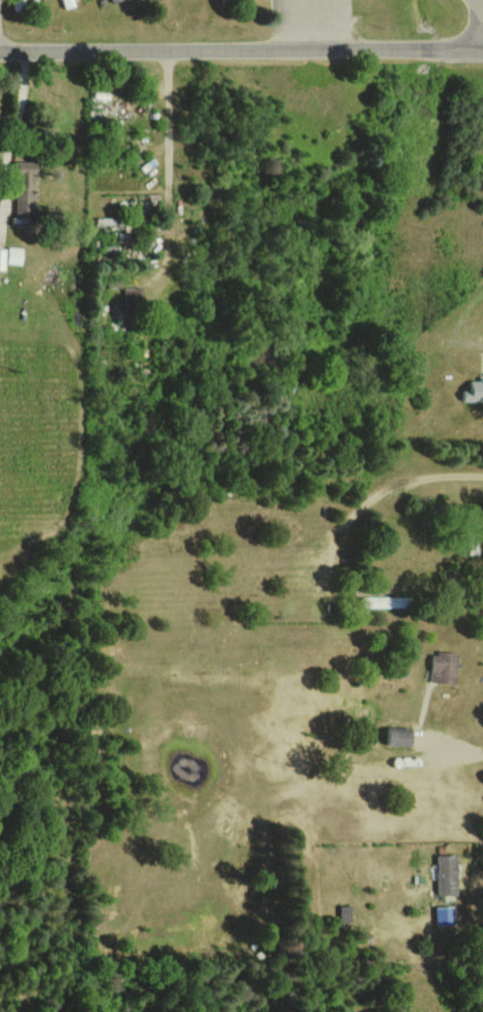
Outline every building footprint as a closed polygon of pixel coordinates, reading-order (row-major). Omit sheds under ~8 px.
[(73,0),(62,0),(64,9),(75,6),(73,0)] [(16,215),(37,215),(36,161),(16,161),(16,215)] [(23,248),(9,246),(7,262),(21,264),(23,248)] [(143,287),(124,287),(125,311),(144,311),(143,287)] [(482,400),(482,379),(469,379),(469,390),(462,390),(462,400),(482,400)] [(432,652),(431,682),(457,683),(458,652),(432,652)] [(413,746),(414,727),(388,726),(388,745),(413,746)] [(439,895),(459,894),(458,854),(438,854),(439,895)] [(351,905),(341,905),(341,922),(352,922),(351,905)] [(437,906),(438,924),(456,923),(455,905),(437,906)]
